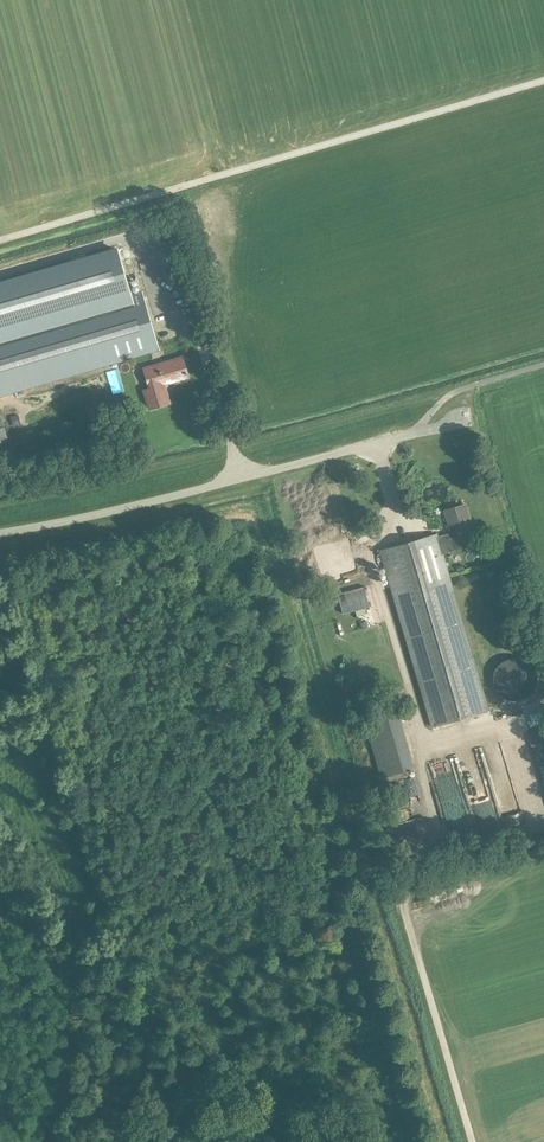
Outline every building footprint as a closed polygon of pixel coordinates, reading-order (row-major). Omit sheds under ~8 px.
[(31,325),(133,295),(118,243),(56,261),(0,278),(0,334),(31,325)] [(31,325),(0,334),(0,396),(158,349),(141,292),(133,295),(31,325)] [(188,377),(182,357),(144,368),(150,389),(144,390),(149,409),(170,403),(164,384),(188,377)] [(456,549),(477,542),(465,505),(445,511),(451,532),(438,536),(443,554),(456,550),(456,549)] [(352,532),(361,530),(358,519),(350,521),(352,532)] [(438,536),(437,534),(380,551),(431,726),(489,709),(443,554),(438,536)] [(343,614),(369,607),(364,587),(338,594),(343,614)] [(370,715),(379,774),(395,772),(394,766),(405,764),(397,711),(370,715)] [(463,775),(477,830),(492,826),(478,772),(463,775)] [(397,781),(402,809),(421,806),(417,778),(397,781)] [(511,787),(496,791),(503,820),(518,817),(511,787)]
